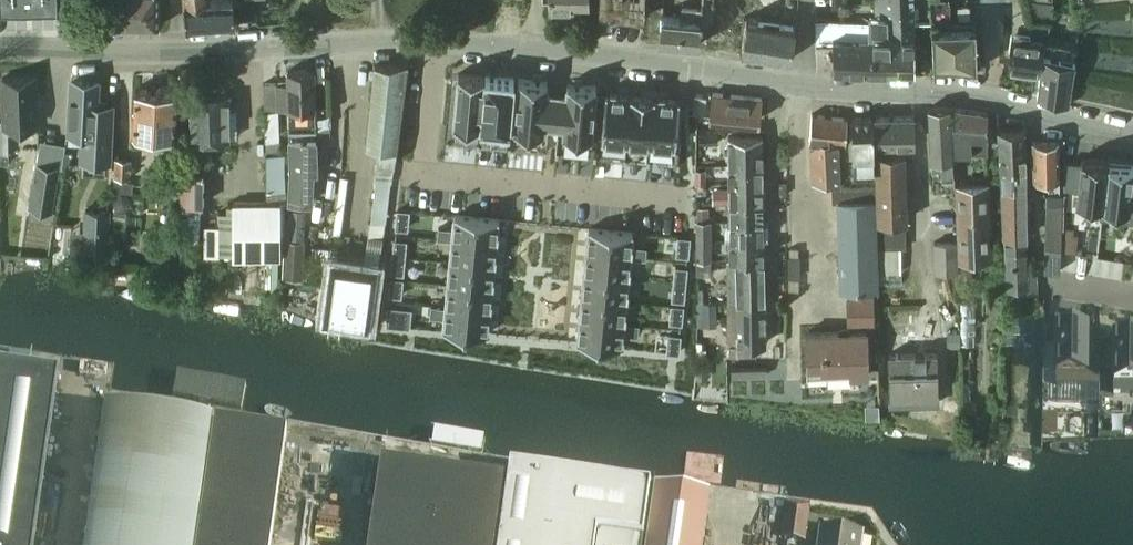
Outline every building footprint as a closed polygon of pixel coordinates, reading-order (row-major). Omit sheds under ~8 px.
[(62,7),(62,0),(0,0),(0,8),(62,7)] [(122,0),(101,0),(101,21),(109,26),(122,26),(122,0)] [(122,26),(160,26),(160,0),(122,0),(122,26)] [(210,1),(185,3),(187,29),(235,25),(233,0),(225,0),(210,1)] [(549,10),(573,10),(573,2),(589,2),(589,0),(549,0),(549,10)] [(599,15),(643,17),(644,0),(599,0),(599,15)] [(876,16),(887,16),(888,23),(914,23),(913,0),(875,0),(876,16)] [(950,0),(931,0),(932,18),(950,18),(950,0)] [(1039,0),(1028,0),(1025,16),(1050,20),(1053,2),(1039,0)] [(661,17),(659,40),(699,43),(702,19),(700,19),(701,4),(681,2),(680,17),(661,15),(661,17)] [(816,21),(815,47),(816,47),(833,47),(834,72),(876,74),(899,74),(899,53),(891,53),(891,38),(888,38),(888,23),(887,16),(876,16),(876,18),(871,18),(871,23),(816,21)] [(750,21),(745,51),(791,57),(794,45),(796,26),(795,26),(756,20),(750,21)] [(914,23),(888,23),(888,38),(891,38),(891,53),(899,53),(899,74),(915,74),(914,23)] [(977,69),(975,25),(932,27),(934,67),(977,69)] [(1006,70),(1040,75),(1041,75),(1044,55),(1045,56),(1047,41),(1029,38),(1029,35),(1012,33),(1006,70)] [(1039,84),(1038,97),(1069,103),(1071,92),(1074,66),(1075,60),(1059,58),(1060,52),(1052,51),(1052,57),(1045,56),(1044,55),(1041,75),(1040,75),(1039,84)] [(369,110),(366,143),(379,145),(375,170),(376,171),(375,185),(371,220),(371,221),(384,222),(386,208),(390,186),(396,144),(409,65),(374,65),(369,110)] [(287,71),(290,126),(320,125),(318,74),(315,74),(315,70),(287,71)] [(458,74),(454,121),(482,124),(486,75),(459,73),(458,74)] [(486,75),(482,124),(509,127),(514,78),(499,76),(486,75)] [(36,77),(2,79),(4,126),(38,124),(36,77)] [(519,78),(514,127),(543,130),(544,121),(547,90),(547,81),(545,81),(531,80),(519,78)] [(71,82),(69,130),(82,130),(81,158),(84,158),(84,171),(106,172),(107,159),(109,159),(112,103),(97,102),(98,84),(71,82)] [(278,107),(277,82),(263,83),(264,107),(278,107)] [(564,123),(563,132),(592,134),(596,86),(584,85),(571,83),(568,83),(567,92),(564,123)] [(172,85),(161,85),(158,87),(155,89),(136,88),(134,130),(175,132),(177,91),(172,85)] [(606,91),(602,135),(627,138),(631,93),(630,93),(617,92),(606,91)] [(762,97),(713,92),(711,114),(759,119),(762,97)] [(230,139),(228,93),(191,94),(192,140),(230,139)] [(631,93),(627,138),(650,140),(655,95),(641,94),(631,93)] [(694,95),(693,109),(705,111),(706,96),(706,95),(695,93),(694,95)] [(655,95),(650,140),(675,142),(679,100),(680,98),(669,97),(655,95)] [(956,187),(952,106),(929,107),(933,176),(940,175),(940,187),(956,187)] [(988,112),(954,106),(956,147),(988,148),(987,133),(989,133),(988,112)] [(276,136),(275,109),(265,110),(266,137),(276,136)] [(331,113),(320,114),(321,125),(331,125),(331,113)] [(847,139),(848,116),(813,114),(811,137),(812,176),(841,179),(839,139),(847,139)] [(895,142),(895,150),(906,150),(906,143),(916,142),(916,115),(875,116),(876,142),(895,142)] [(874,116),(851,117),(852,154),(852,169),(875,168),(874,116)] [(320,125),(290,126),(291,170),(289,202),(297,202),(313,202),(314,171),(317,171),(317,161),(321,161),(320,125)] [(1025,128),(998,125),(1001,165),(1026,163),(1025,128)] [(717,143),(717,132),(700,133),(700,143),(717,143)] [(729,136),(730,162),(763,161),(763,135),(729,136)] [(1059,139),(1034,140),(1035,174),(1043,174),(1044,193),(1047,193),(1048,193),(1060,193),(1060,185),(1059,139)] [(281,141),(266,141),(266,153),(267,191),(267,201),(280,201),(280,202),(286,202),(286,190),(285,190),(284,152),(281,152),(281,141)] [(131,158),(115,157),(114,177),(130,177),(131,158)] [(1069,160),(1066,187),(1078,188),(1076,206),(1101,209),(1102,209),(1107,162),(1108,162),(1109,160),(1082,157),(1081,162),(1069,160)] [(730,162),(730,181),(763,181),(763,161),(730,162)] [(1101,217),(1132,220),(1132,193),(1131,193),(1132,171),(1132,165),(1108,162),(1107,162),(1102,209),(1101,209),(1101,217)] [(37,163),(30,207),(51,210),(59,166),(37,163)] [(1001,165),(1002,187),(1027,185),(1026,163),(1001,165)] [(706,168),(695,168),(695,182),(695,183),(706,182),(706,168)] [(205,171),(180,171),(180,204),(205,204),(205,171)] [(764,200),(763,181),(730,181),(730,189),(730,200),(764,200)] [(959,242),(960,260),(972,259),(991,259),(988,181),(957,182),(959,242)] [(706,182),(695,183),(696,192),(706,192),(706,182)] [(877,184),(832,186),(833,200),(838,200),(840,256),(841,289),(879,288),(879,282),(877,184)] [(1005,237),(1006,237),(1026,236),(1028,236),(1027,185),(1002,187),(1005,237)] [(730,189),(712,189),(712,201),(730,200),(730,189)] [(1046,204),(1045,270),(1061,271),(1063,193),(1060,193),(1048,193),(1047,193),(1046,204)] [(117,199),(116,205),(121,210),(127,211),(132,206),(133,199),(128,194),(121,194),(117,199)] [(730,200),(731,219),(764,219),(764,200),(730,200)] [(267,201),(233,201),(233,203),(232,253),(232,257),(281,257),(280,202),(280,201),(267,201)] [(226,211),(219,211),(219,225),(219,253),(232,253),(233,203),(226,203),(226,211)] [(200,205),(179,204),(177,239),(198,240),(200,205)] [(696,206),(697,219),(708,219),(708,205),(696,206)] [(71,230),(70,251),(83,252),(83,255),(108,256),(110,210),(85,209),(84,230),(71,230)] [(285,240),(284,277),(303,278),(304,254),(304,240),(306,210),(297,209),(289,209),(285,240)] [(400,211),(399,225),(407,226),(409,212),(400,211)] [(439,228),(438,237),(452,238),(497,243),(499,219),(455,215),(453,229),(439,228)] [(731,219),(731,238),(764,238),(764,219),(731,219)] [(712,220),(696,220),(696,238),(712,239),(712,220)] [(589,228),(586,252),(631,256),(645,257),(646,248),(632,246),(633,233),(589,228)] [(1026,236),(1006,237),(1007,286),(1028,285),(1028,290),(1037,290),(1037,274),(1028,274),(1026,236)] [(452,238),(450,261),(495,265),(497,243),(452,238)] [(679,238),(677,252),(686,253),(687,239),(679,238)] [(712,239),(696,238),(696,258),(699,258),(712,258),(712,239)] [(765,257),(764,238),(731,238),(731,257),(765,257)] [(397,240),(396,255),(405,256),(406,241),(397,240)] [(959,242),(934,242),(935,271),(946,271),(958,271),(959,289),(973,288),(972,259),(960,260),(959,242)] [(313,245),(312,258),(329,259),(329,256),(331,246),(313,245)] [(799,247),(789,247),(789,256),(791,256),(799,256),(799,247)] [(586,252),(584,274),(629,278),(631,256),(586,252)] [(321,318),(370,324),(371,324),(379,263),(378,262),(365,261),(329,256),(329,259),(321,318)] [(396,256),(394,271),(403,272),(404,257),(396,256)] [(800,278),(800,256),(799,256),(791,256),(789,256),(788,256),(788,278),(790,278),(798,278),(800,278)] [(728,257),(729,301),(765,300),(765,257),(731,257),(728,257)] [(699,258),(699,272),(712,272),(712,258),(699,258)] [(450,261),(448,283),(492,288),(495,265),(450,261)] [(676,267),(674,282),(683,283),(685,268),(676,267)] [(584,274),(582,297),(627,301),(629,278),(584,274)] [(798,278),(790,278),(790,290),(798,290),(798,278)] [(394,279),(392,293),(401,294),(402,280),(394,279)] [(448,283),(446,306),(490,310),(492,288),(448,283)] [(674,283),(673,298),(682,299),(683,284),(674,283)] [(582,297),(580,319),(624,323),(627,301),(582,297)] [(875,323),(875,297),(848,297),(849,324),(875,323)] [(766,342),(765,300),(729,301),(730,355),(756,355),(756,342),(766,342)] [(711,301),(698,301),(698,326),(717,325),(716,302),(711,302),(711,301)] [(983,302),(961,302),(961,344),(983,344),(983,302)] [(307,303),(305,309),(312,311),(315,306),(307,303)] [(432,305),(431,314),(445,316),(444,329),(488,333),(490,310),(446,306),(432,305)] [(672,306),(671,320),(679,321),(681,306),(672,306)] [(391,308),(389,323),(398,324),(399,309),(391,308)] [(580,319),(578,342),(622,347),(623,333),(638,334),(638,325),(624,323),(580,319)] [(1057,328),(1056,386),(1098,386),(1099,351),(1085,351),(1086,328),(1080,328),(1080,324),(1063,323),(1063,328),(1057,328)] [(869,375),(868,330),(807,331),(807,376),(869,375)] [(948,332),(948,347),(960,346),(960,331),(948,332)] [(669,335),(668,350),(677,351),(678,336),(669,335)] [(1110,368),(1114,368),(1114,394),(1132,394),(1132,336),(1114,336),(1114,351),(1110,351),(1110,368)] [(697,342),(697,357),(706,357),(706,349),(701,349),(702,342),(697,342)] [(960,346),(948,347),(945,347),(946,364),(961,363),(960,346)] [(31,356),(10,353),(8,366),(30,369),(31,356)] [(938,393),(938,353),(889,354),(890,394),(938,393)] [(767,364),(731,364),(731,376),(768,375),(767,364)] [(58,376),(0,367),(0,544),(33,544),(58,376)] [(877,395),(865,395),(865,406),(858,407),(858,414),(865,414),(866,422),(878,422),(877,395)] [(212,424),(211,424),(213,411),(167,404),(165,417),(137,413),(108,409),(88,544),(194,544),(212,424)] [(1016,406),(1005,406),(1005,425),(1016,425),(1016,406)] [(216,423),(198,544),(271,544),(287,433),(216,423)] [(318,440),(316,454),(343,458),(345,445),(318,440)] [(369,544),(494,544),(503,479),(381,462),(369,544)] [(510,465),(498,544),(641,544),(650,486),(510,465)] [(647,544),(702,544),(709,494),(656,486),(647,544)] [(811,511),(798,509),(795,525),(808,528),(811,511)] [(820,544),(860,544),(861,536),(822,530),(820,544)]
